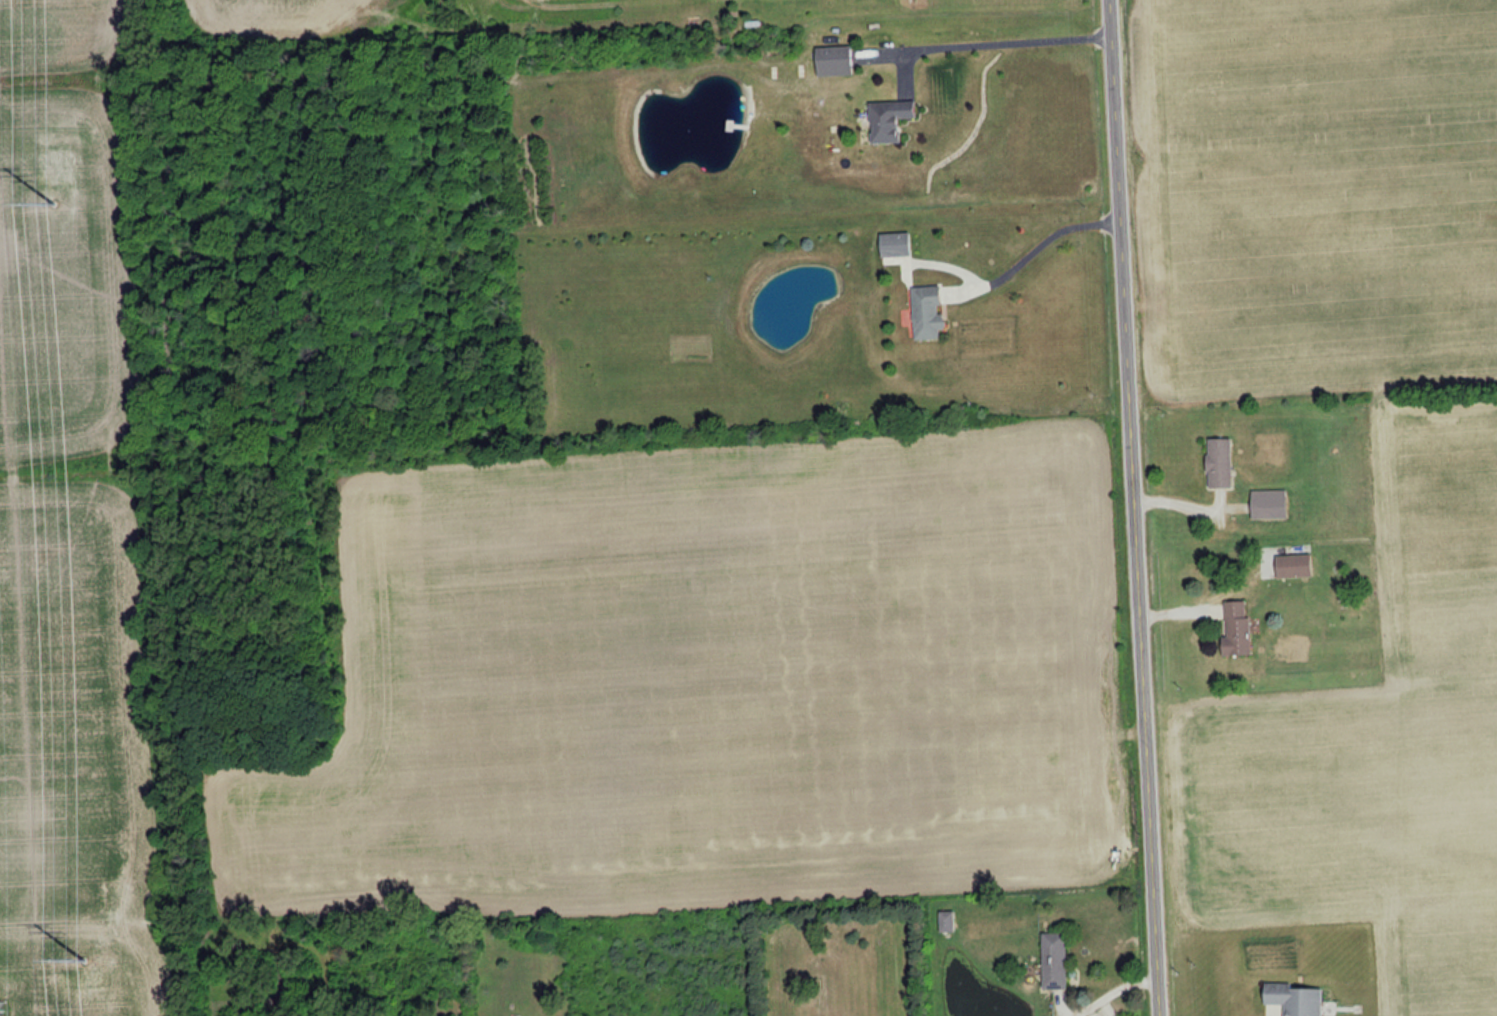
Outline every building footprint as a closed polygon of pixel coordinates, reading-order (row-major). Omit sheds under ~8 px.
[(868,142),(897,142),(896,118),(915,117),(914,100),(867,101),(868,142)] [(906,233),(878,233),(878,256),(906,256),(906,233)] [(910,286),(911,339),(938,339),(937,285),(910,286)] [(1204,438),(1204,487),(1230,487),(1230,438),(1204,438)] [(1274,555),(1274,576),(1310,576),(1310,555),(1274,555)] [(1219,635),(1220,654),(1248,654),(1247,600),(1223,600),(1223,635),(1219,635)] [(938,911),(938,932),(953,932),(953,911),(938,911)] [(1040,933),(1040,990),(1065,990),(1065,933),(1040,933)] [(1262,984),(1262,1004),(1270,1004),(1270,1015),(1282,1015),(1319,1015),(1320,984),(1262,984)]
